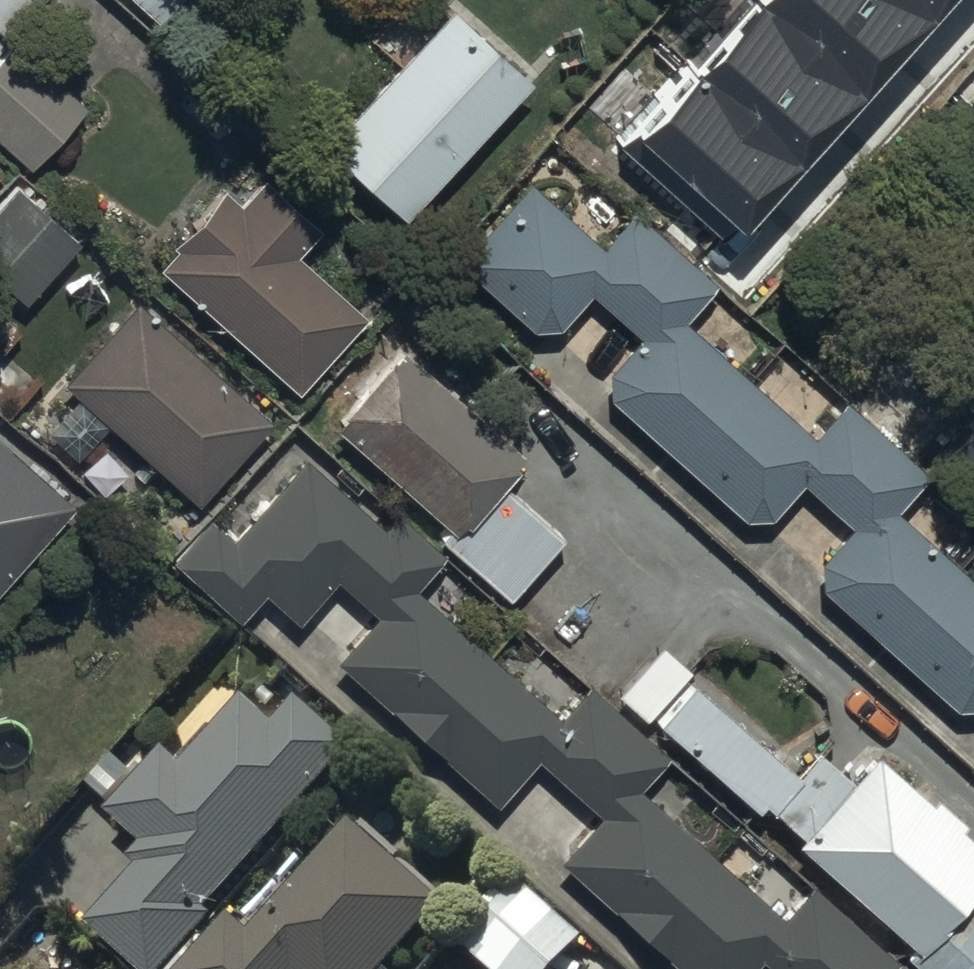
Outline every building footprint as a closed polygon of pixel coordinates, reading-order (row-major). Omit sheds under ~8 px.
[(36,11),(25,0),(0,0),(0,48),(36,11)] [(157,33),(187,0),(120,0),(157,33)] [(613,137),(732,245),(956,0),(738,0),(613,137)] [(399,224),(521,85),(451,25),(329,163),(399,224)] [(25,182),(84,116),(15,56),(0,73),(0,160),(25,182)] [(366,325),(297,265),(317,241),(267,197),(246,221),(234,210),(168,285),(300,400),(366,325)] [(885,524),(918,489),(835,413),(800,450),(675,335),(709,299),(631,226),(596,264),(526,199),(459,271),(543,350),(585,306),(636,353),(595,397),(749,540),(790,496),(841,543),(802,585),(960,732),(973,716),(973,606),(885,524)] [(78,260),(15,205),(0,222),(0,306),(22,325),(78,260)] [(66,399),(196,513),(268,431),(137,318),(66,399)] [(332,439),(448,540),(439,550),(508,610),(563,548),(502,495),(524,471),(399,362),(332,439)] [(973,515),(973,430),(931,476),(973,515)] [(0,466),(0,605),(69,525),(0,466)] [(657,968),(877,968),(798,900),(772,930),(633,808),(665,771),(583,700),(556,730),(413,605),(444,570),(395,528),(384,541),(307,474),(235,555),(210,533),(172,576),(243,637),(269,606),(304,636),(339,596),(380,632),(336,681),(494,818),(533,774),(597,830),(554,879),(657,968)] [(613,705),(650,738),(689,694),(652,662),(613,705)] [(340,742),(290,698),(271,719),(239,691),(176,763),(157,747),(103,809),(135,837),(123,851),(136,862),(83,922),(138,968),(153,968),(205,910),(198,903),(340,742)] [(650,738),(745,820),(782,778),(687,695),(650,738)] [(909,965),(973,891),(973,858),(870,768),(789,860),(909,965)] [(207,968),(403,968),(447,919),(336,822),(207,968)] [(464,968),(569,968),(582,954),(519,900),(461,966),(464,968)]
